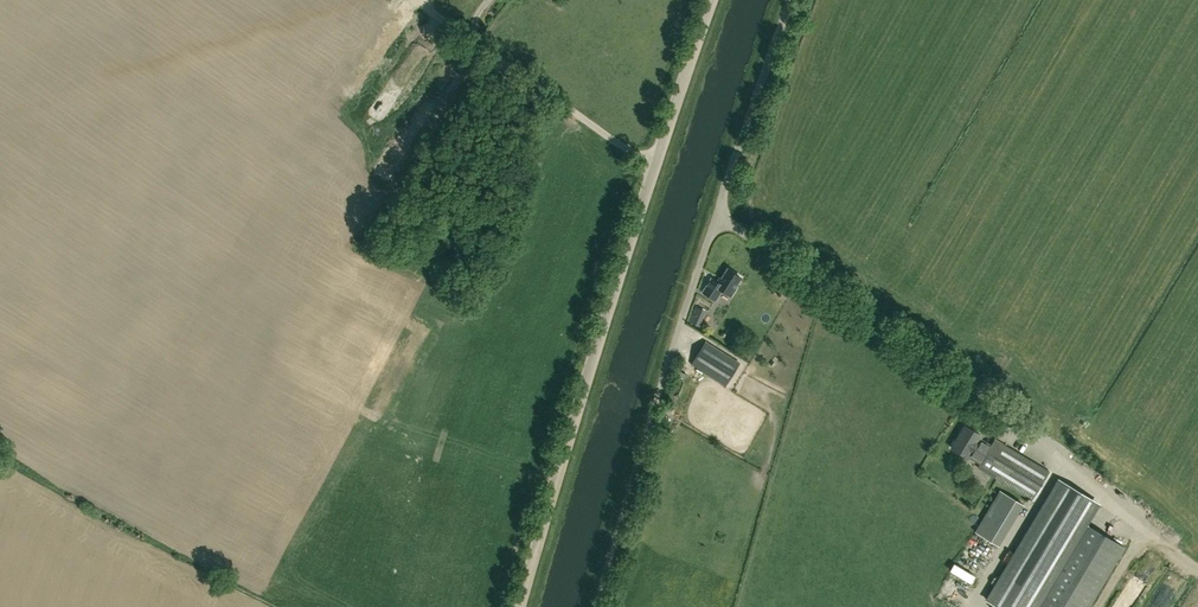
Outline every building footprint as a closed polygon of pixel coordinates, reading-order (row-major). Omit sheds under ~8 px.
[(734,288),(741,278),(728,269),(721,279),(720,278),(716,284),(710,280),(702,292),(715,300),(719,294),(717,293),(720,289),(730,296),(735,288),(734,288)] [(706,311),(696,307),(694,310),(689,321),(699,326),(706,311)] [(693,362),(727,384),(739,363),(738,365),(717,352),(718,350),(705,342),(693,362)] [(981,436),(964,426),(951,448),(968,458),(972,452),(983,458),(978,467),(1032,500),(1049,472),(995,439),(989,449),(978,442),(981,436)] [(1124,547),(1080,521),(1079,523),(1074,520),(1088,497),(1060,480),(986,600),(997,606),(1089,606),(1124,547)] [(1004,489),(980,529),(1003,544),(1028,503),(1004,489)] [(975,544),(968,550),(975,557),(982,551),(975,544)]
